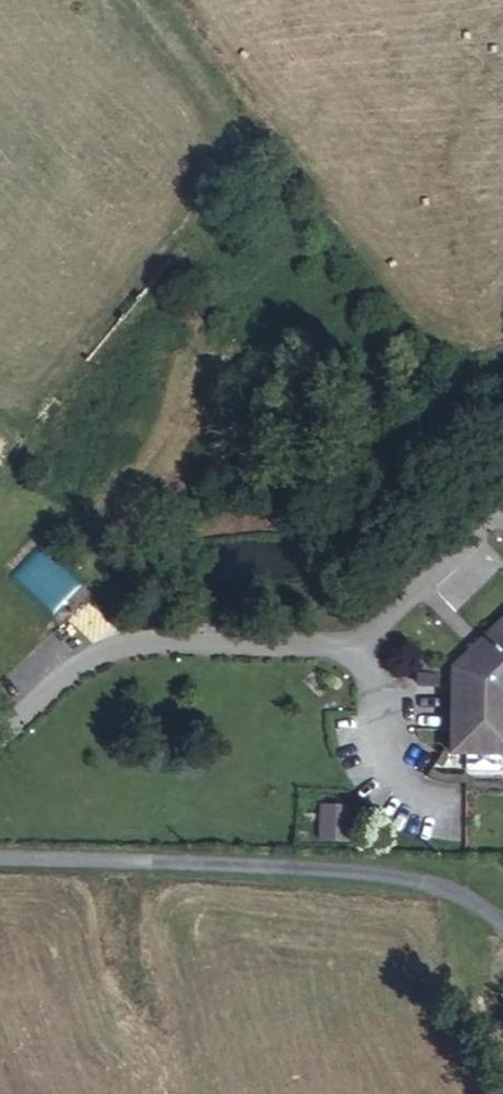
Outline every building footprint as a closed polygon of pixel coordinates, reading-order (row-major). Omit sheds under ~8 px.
[(468,633),(450,649),(445,742),(459,743),(459,761),(492,762),(493,744),(502,745),(502,603),(468,633)] [(318,801),(316,838),(349,839),(351,802),(318,801)]
